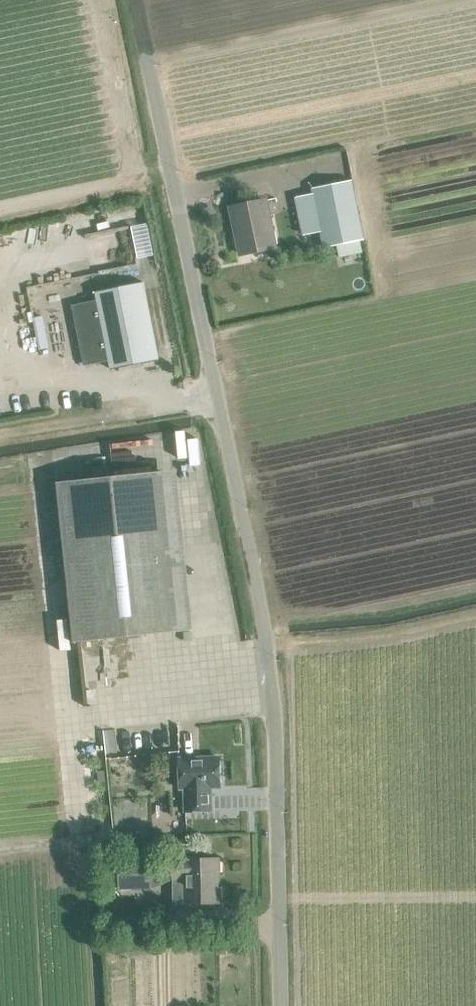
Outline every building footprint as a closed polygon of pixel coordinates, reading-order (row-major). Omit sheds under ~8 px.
[(363,240),(351,180),(312,188),(313,194),(295,197),(303,235),(320,232),(324,248),(337,245),(339,257),(362,252),(360,241),(363,240)] [(275,247),(265,200),(231,207),(231,209),(234,208),(240,236),(237,237),(240,254),(275,247)] [(138,257),(155,253),(149,222),(132,225),(138,257)] [(111,369),(158,360),(143,282),(96,291),(97,301),(109,360),(111,369)] [(109,360),(97,301),(72,305),(84,365),(109,360)] [(73,642),(176,632),(160,471),(56,482),(73,642)] [(219,758),(179,759),(180,787),(186,787),(187,811),(215,811),(214,786),(220,786),(219,758)] [(218,858),(172,859),(118,861),(119,888),(151,888),(151,874),(173,874),(173,878),(174,878),(174,903),(175,907),(178,911),(181,913),(186,914),(190,913),(194,911),(196,907),(197,903),(219,902),(218,858)]
